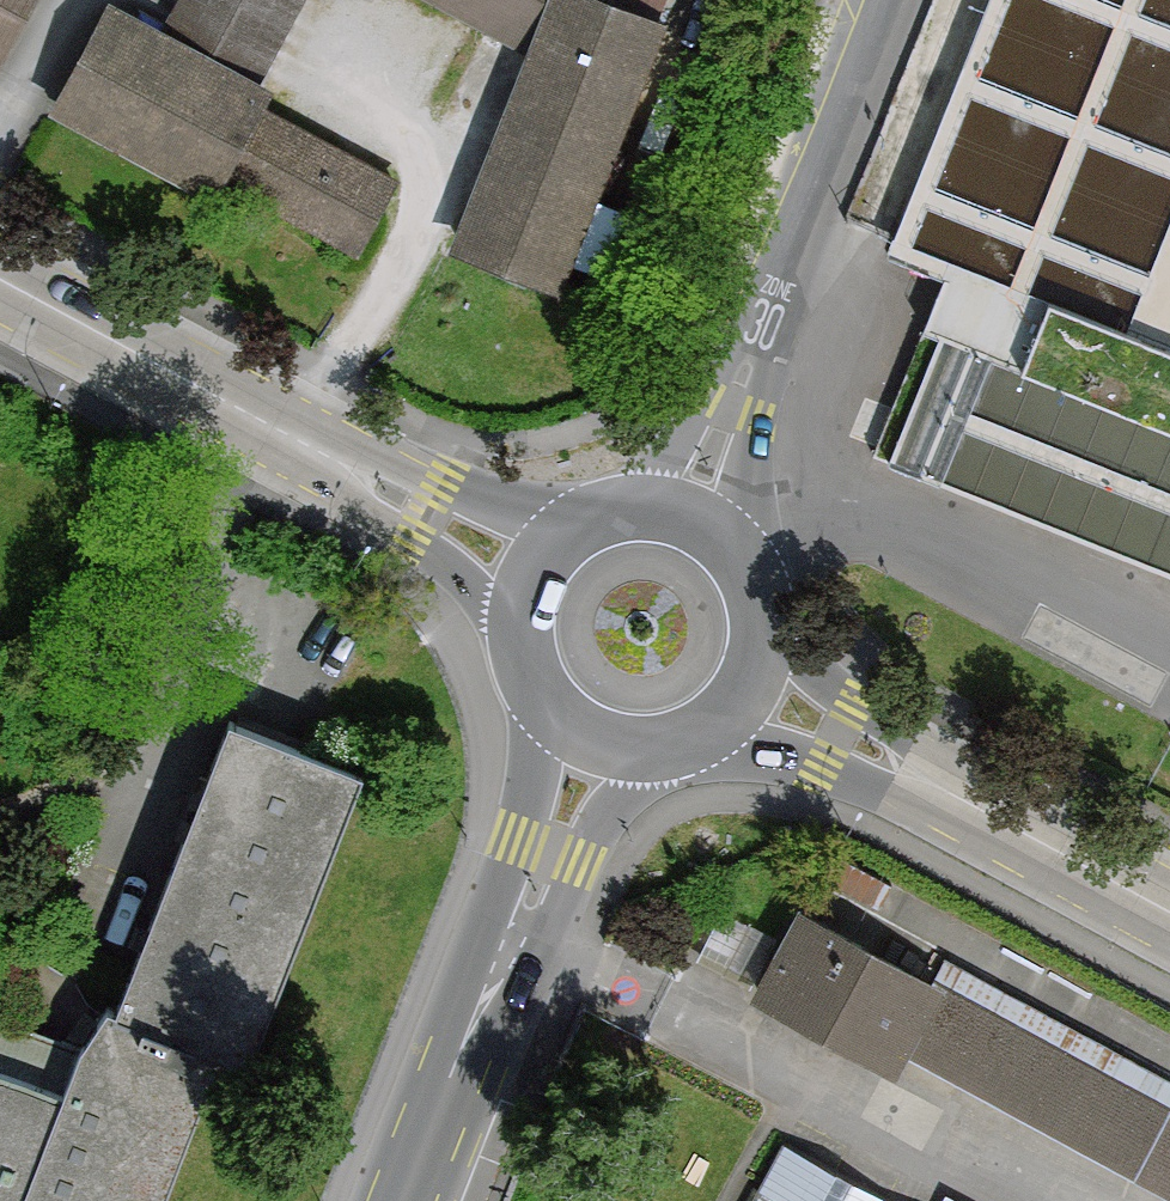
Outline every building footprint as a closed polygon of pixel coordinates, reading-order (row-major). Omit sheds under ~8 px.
[(33,0),(0,0),(0,60),(33,0)] [(159,30),(110,3),(51,112),(212,198),(219,184),(351,255),(393,177),(260,107),(270,89),(258,83),(303,0),(175,0),(159,30)] [(662,23),(599,2),(600,0),(433,0),(527,49),(445,246),(553,293),(662,23)] [(915,244),(967,264),(889,461),(1169,571),(1169,0),(1011,0),(915,244)] [(232,726),(128,1021),(97,1015),(83,1058),(39,1200),(172,1200),(224,1059),(252,1064),(359,780),(232,726)] [(798,909),(751,994),(894,1072),(907,1049),(1169,1194),(1169,1110),(1167,1108),(1169,1102),(1169,1084),(964,970),(951,992),(798,909)] [(83,1058),(0,1023),(0,1200),(39,1200),(83,1058)] [(775,1143),(743,1200),(883,1200),(775,1143)]
